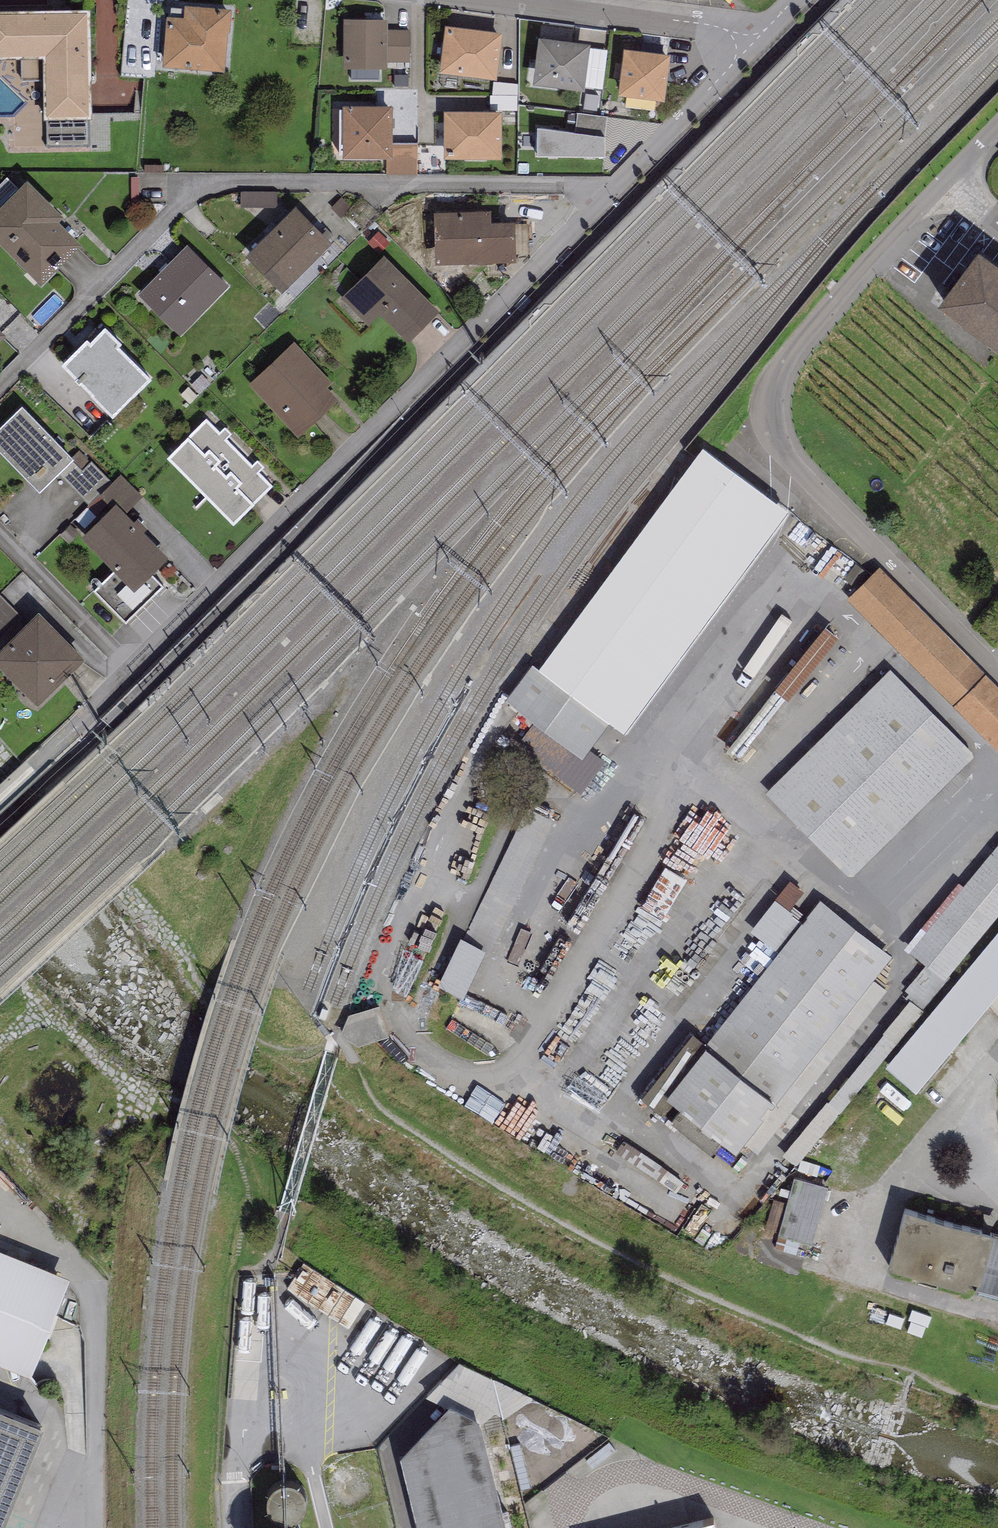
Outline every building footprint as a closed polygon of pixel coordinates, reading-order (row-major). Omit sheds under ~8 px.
[(231,13),(185,9),(184,21),(167,20),(162,71),(224,76),(228,36),(229,36),(231,13)] [(0,15),(0,62),(44,61),(45,121),(47,121),(48,149),(89,148),(88,123),(92,123),(90,13),(0,15)] [(387,23),(344,22),(344,72),(387,72),(387,63),(387,31),(387,23)] [(497,83),(502,36),(445,29),(440,76),(497,83)] [(410,31),(387,31),(387,63),(410,63),(410,31)] [(591,49),(539,42),(533,88),(584,95),(585,88),(591,49)] [(608,52),(591,49),(585,88),(603,91),(608,52)] [(665,105),(670,59),(624,53),(618,100),(665,105)] [(392,143),(392,110),(343,109),(342,162),(387,162),(392,163),(392,143)] [(444,114),(443,162),(501,163),(502,115),(444,114)] [(577,114),(575,136),(605,140),(608,118),(577,114)] [(575,136),(537,132),(537,160),(605,160),(605,140),(575,136)] [(417,144),(392,143),(392,163),(387,162),(386,176),(417,177),(417,144)] [(27,185),(0,212),(0,249),(41,290),(82,249),(59,226),(64,221),(27,185)] [(282,297),(332,247),(296,210),(245,261),(282,297)] [(491,214),(434,216),(435,268),(516,265),(514,227),(491,228),(491,214)] [(180,339),(229,288),(187,248),(138,299),(180,339)] [(438,316),(383,259),(341,299),(368,327),(379,317),(407,346),(438,316)] [(938,318),(997,364),(997,279),(979,264),(938,318)] [(120,348),(105,334),(90,349),(88,346),(64,370),(94,400),(93,401),(113,421),(150,383),(117,351),(120,348)] [(332,386),(294,344),(248,386),(298,440),(339,402),(328,390),(332,386)] [(0,432),(0,455),(39,496),(73,463),(22,411),(0,432)] [(207,421),(167,462),(234,529),(255,508),(254,507),(273,488),(258,474),(264,468),(258,462),(253,466),(226,440),(231,435),(225,429),(220,434),(207,421)] [(625,725),(790,503),(703,440),(692,455),(539,662),(532,659),(508,693),(578,750),(607,715),(625,725)] [(121,477),(97,500),(110,513),(115,508),(124,516),(142,498),(121,477)] [(124,516),(115,508),(110,513),(81,542),(114,574),(94,592),(126,626),(163,588),(152,578),(169,562),(124,516)] [(847,594),(997,746),(997,684),(878,563),(847,594)] [(0,597),(0,646),(25,620),(0,597)] [(84,664),(39,618),(0,656),(0,672),(37,710),(84,664)] [(826,638),(737,755),(752,767),(842,650),(826,638)] [(893,666),(765,788),(846,872),(973,750),(893,666)] [(694,813),(682,856),(721,867),(734,824),(694,813)] [(524,824),(467,951),(494,963),(550,836),(524,824)] [(911,947),(927,960),(905,987),(923,1002),(997,913),(997,843),(911,947)] [(892,952),(819,895),(707,1038),(693,1027),(643,1092),(712,1146),(720,1134),(736,1146),(742,1139),(774,1098),(776,1099),(872,976),(892,952)] [(886,1062),(917,1087),(997,989),(997,927),(886,1062)] [(441,998),(466,1011),(490,964),(465,952),(441,998)] [(886,987),(872,976),(776,1099),(774,1098),(742,1139),(757,1151),(886,987)] [(355,1059),(392,1048),(382,1016),(346,1027),(355,1059)] [(793,1175),(778,1233),(813,1241),(827,1184),(793,1175)] [(905,1201),(889,1260),(977,1286),(994,1227),(905,1201)] [(994,1227),(977,1286),(997,1291),(997,1228),(994,1227)] [(30,1367),(69,1270),(0,1243),(0,1355),(30,1367)] [(366,1301),(303,1261),(287,1286),(349,1326),(366,1301)] [(0,1396),(0,1518),(43,1413),(0,1396)] [(450,1398),(399,1450),(420,1527),(509,1527),(481,1413),(450,1398)] [(330,1483),(330,1491),(332,1498),(338,1504),(345,1508),(352,1508),(360,1506),(366,1500),(369,1493),(370,1486),(367,1478),(362,1472),(355,1469),(347,1468),(340,1471),(334,1476),(330,1483)] [(266,1492),(265,1500),(268,1507),(273,1513),(280,1516),(288,1517),(295,1514),(301,1509),(305,1502),(305,1494),(303,1487),(297,1481),(290,1478),(283,1477),(275,1480),(269,1485),(266,1492)] [(658,1527),(717,1527),(713,1514),(658,1527)]
